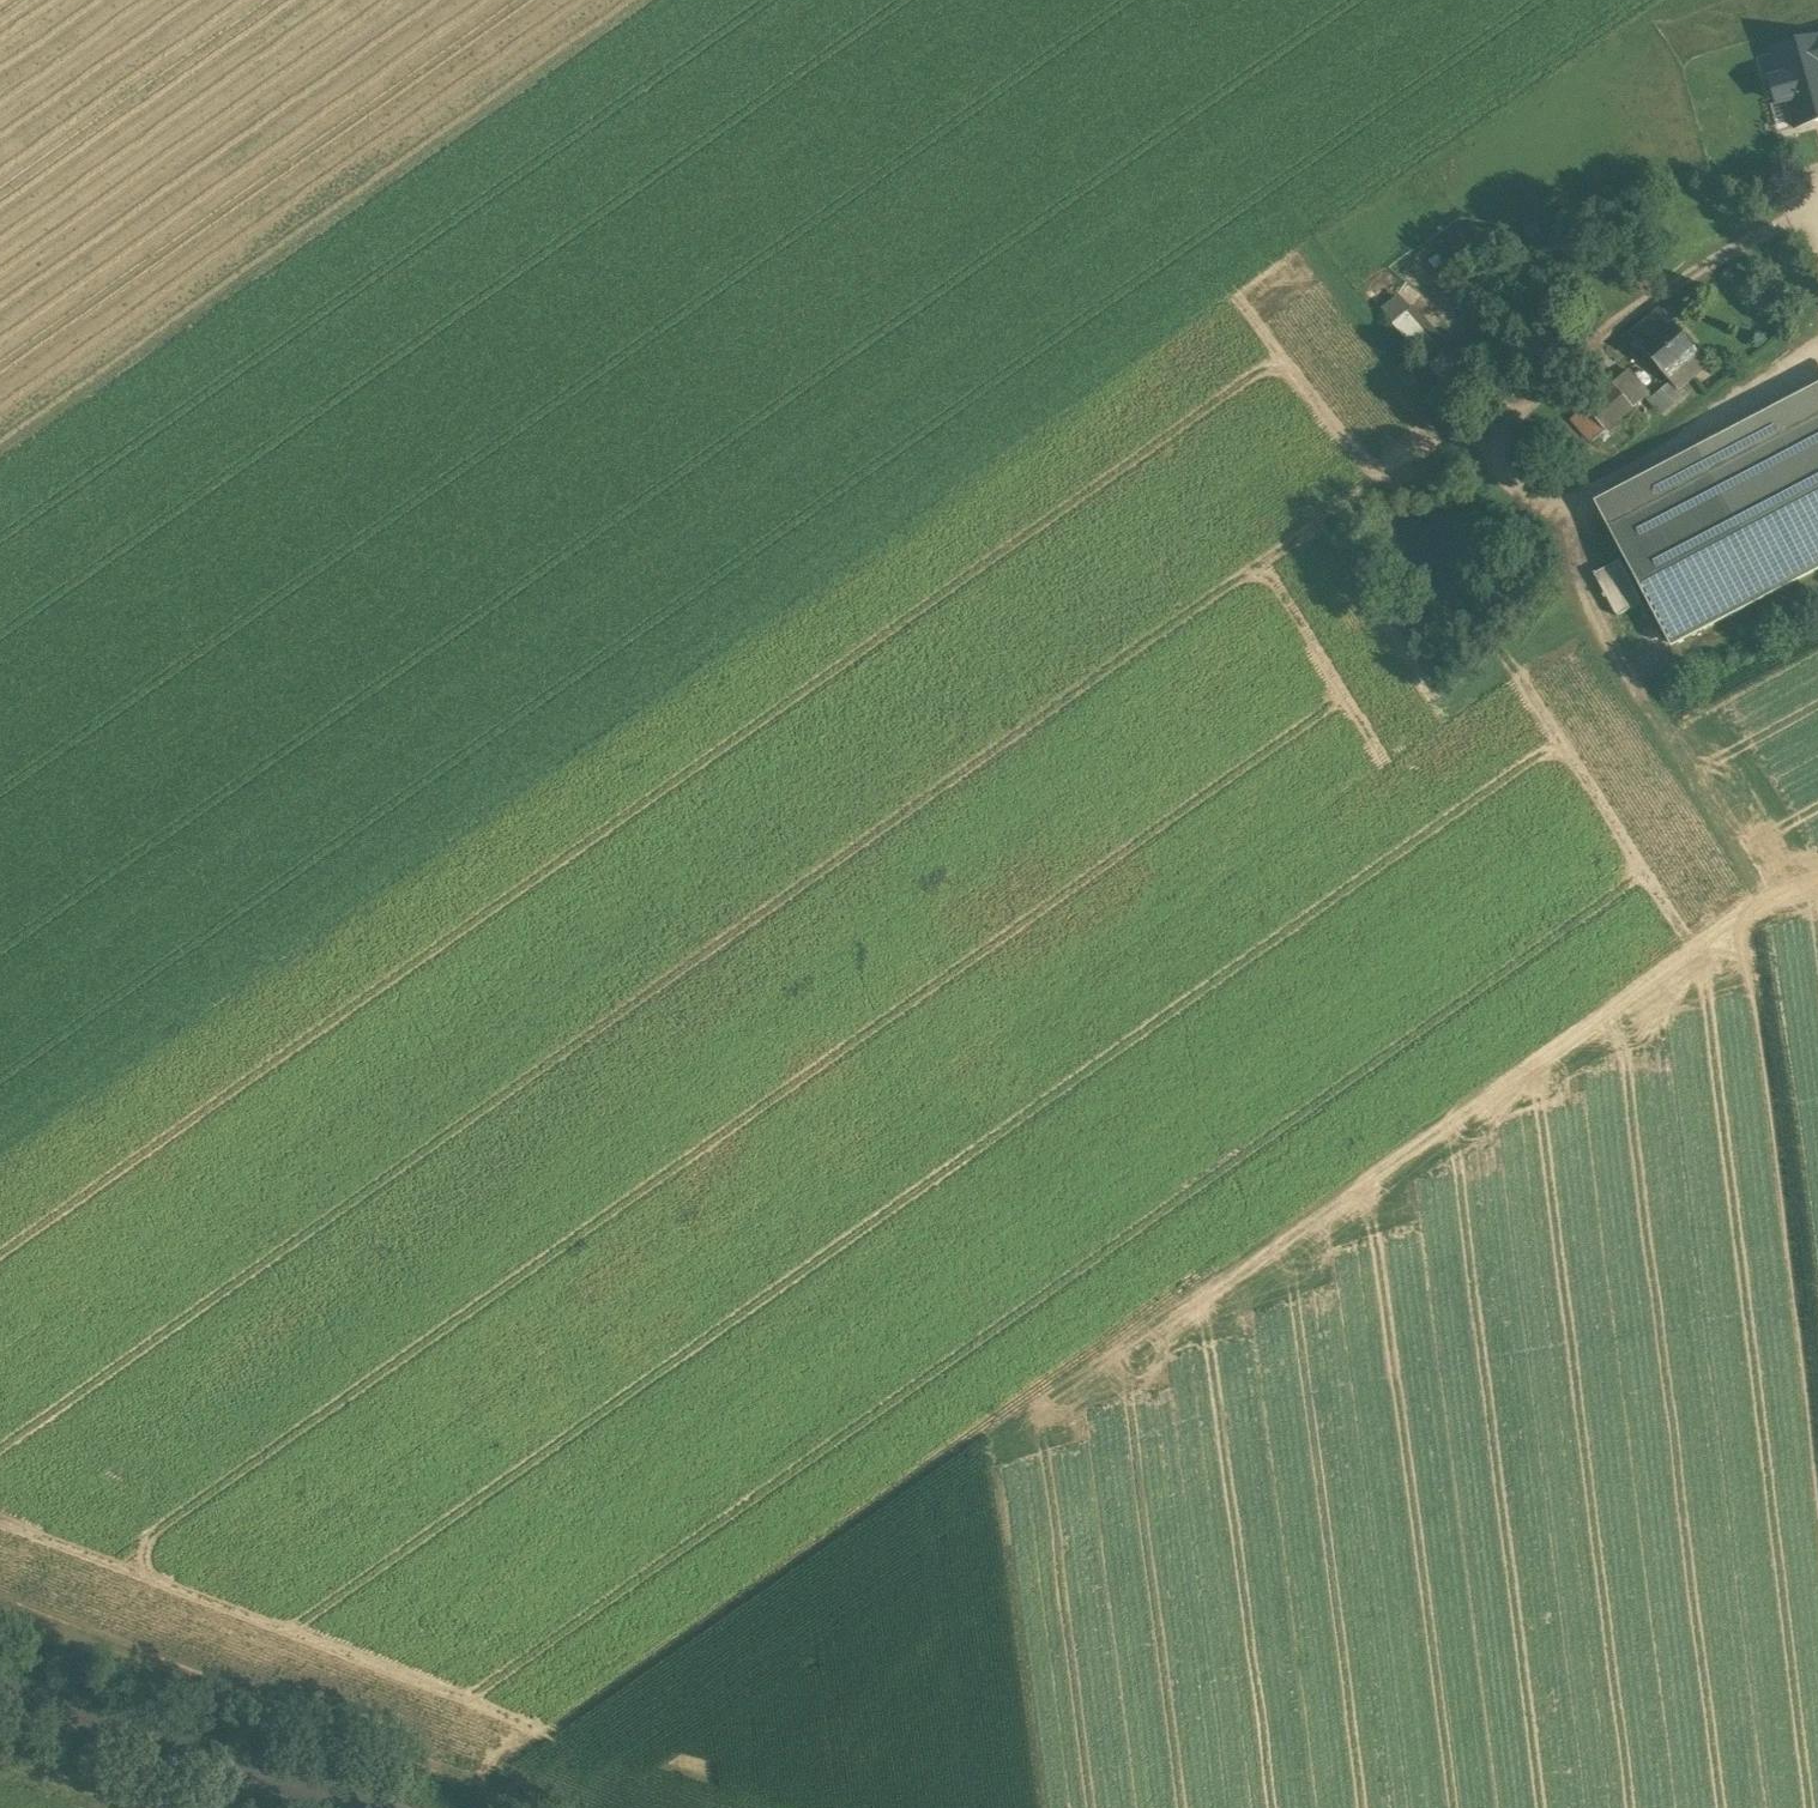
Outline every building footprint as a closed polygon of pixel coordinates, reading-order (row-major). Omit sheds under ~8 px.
[(1796,128),(1817,122),(1817,40),(1775,53),(1782,78),(1772,81),(1779,105),(1788,102),(1796,128)] [(1464,215),(1434,240),(1460,270),(1490,245),(1464,215)] [(1399,324),(1444,376),(1462,360),(1418,309),(1399,324)] [(1698,353),(1660,311),(1631,336),(1669,379),(1698,353)] [(1709,366),(1698,353),(1669,379),(1671,381),(1680,391),(1709,366)] [(1629,366),(1571,414),(1598,445),(1655,394),(1629,366)] [(1680,391),(1671,381),(1650,399),(1665,416),(1685,397),(1680,391)] [(1608,529),(1669,644),(1817,565),(1817,418),(1608,529)]
